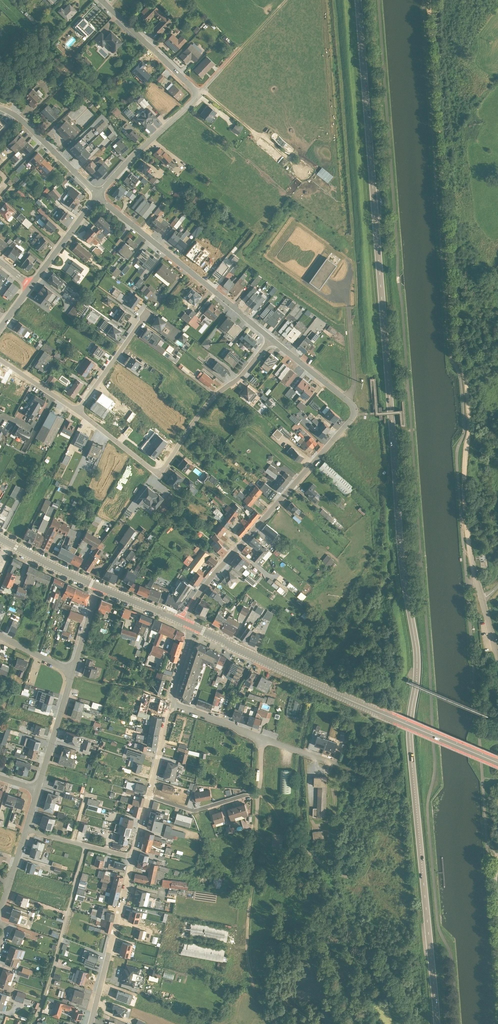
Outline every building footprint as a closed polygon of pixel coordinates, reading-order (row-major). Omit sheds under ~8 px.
[(61,7),(57,11),(67,21),(77,11),(69,3),(63,9),(61,7)] [(146,7),(141,12),(143,14),(141,16),(147,22),(154,15),(160,21),(153,28),(159,35),(172,22),(152,4),(148,9),(146,7)] [(74,27),(86,38),(94,29),(93,29),(94,28),(90,25),(87,22),(84,18),(83,19),(82,18),(74,27)] [(108,49),(112,53),(113,52),(114,53),(117,50),(116,49),(121,43),(121,42),(118,39),(117,40),(116,39),(116,38),(115,38),(114,38),(114,37),(115,36),(111,32),(106,37),(101,32),(94,40),(102,48),(107,42),(111,46),(108,49)] [(172,34),(164,42),(175,52),(186,40),(181,35),(178,39),(172,34)] [(179,56),(186,63),(191,59),(194,62),(201,54),(200,53),(202,51),(193,43),(192,45),(191,44),(179,56)] [(214,64),(206,57),(194,70),(201,77),(214,64)] [(146,65),(142,61),(132,71),(136,77),(137,76),(143,82),(143,83),(150,75),(143,68),(146,65)] [(174,85),(168,90),(178,100),(183,94),(174,85)] [(40,97),(32,89),(25,96),(30,102),(29,103),(33,108),(37,104),(36,102),(40,97)] [(144,98),(139,93),(132,99),(138,104),(144,98)] [(41,111),(51,122),(58,115),(58,114),(60,111),(54,105),(51,108),(48,104),(41,111)] [(207,105),(200,114),(209,122),(217,112),(207,105)] [(115,107),(111,112),(116,117),(121,112),(115,107)] [(156,118),(148,108),(144,111),(142,111),(141,113),(141,114),(136,118),(146,127),(150,124),(149,123),(151,121),(152,121),(156,118)] [(69,136),(72,139),(78,133),(66,121),(65,121),(57,129),(60,133),(59,134),(65,139),(69,136)] [(126,121),(122,126),(125,129),(123,133),(130,140),(131,139),(134,142),(140,136),(133,130),(134,129),(126,121)] [(231,130),(237,135),(242,130),(241,129),(243,127),(238,123),(236,125),(231,130)] [(118,134),(110,124),(107,127),(109,129),(108,130),(106,128),(100,134),(104,139),(107,136),(111,141),(118,134)] [(26,142),(18,133),(7,144),(16,153),(26,142)] [(121,138),(119,135),(117,137),(119,139),(115,143),(112,146),(114,148),(114,149),(120,155),(128,149),(120,139),(121,138)] [(88,144),(82,138),(70,149),(76,156),(88,144)] [(26,155),(33,147),(26,142),(10,158),(15,163),(19,159),(17,157),(23,152),(26,155)] [(93,150),(88,144),(76,156),(82,162),(90,154),(90,153),(93,150)] [(159,148),(153,154),(156,158),(157,157),(159,160),(160,159),(165,165),(172,159),(169,155),(168,156),(164,151),(163,151),(159,148)] [(44,158),(38,152),(29,161),(33,165),(31,168),(33,170),(44,158)] [(52,167),(44,158),(36,167),(44,176),(52,167)] [(92,160),(85,167),(92,174),(104,162),(100,158),(95,163),(92,160)] [(155,186),(159,181),(154,177),(153,178),(152,177),(153,175),(149,173),(151,170),(149,169),(150,167),(143,161),(137,168),(150,179),(149,181),(155,186)] [(92,174),(92,175),(97,181),(101,176),(100,176),(109,167),(104,162),(92,174)] [(19,172),(25,166),(23,163),(16,170),(19,172)] [(329,181),(334,174),(323,165),(317,172),(329,181)] [(130,173),(123,181),(126,183),(125,185),(130,188),(131,187),(133,188),(135,185),(137,186),(140,181),(138,180),(139,179),(130,173)] [(132,201),(136,196),(121,185),(113,195),(116,198),(118,200),(123,193),(132,201)] [(69,195),(79,202),(83,196),(72,187),(67,192),(69,195)] [(57,199),(61,195),(54,188),(51,191),(57,199)] [(19,189),(16,193),(23,200),(26,196),(19,189)] [(57,199),(51,191),(48,194),(54,201),(57,199)] [(175,191),(171,197),(177,201),(180,195),(175,191)] [(196,191),(189,200),(195,204),(201,195),(196,191)] [(63,198),(64,201),(63,202),(74,209),(79,202),(69,195),(67,193),(63,198)] [(145,196),(142,194),(131,207),(138,213),(147,201),(143,198),(145,196)] [(145,219),(156,205),(151,202),(150,203),(147,201),(138,213),(145,219)] [(219,202),(216,205),(222,210),(225,207),(219,202)] [(5,203),(0,209),(0,214),(9,221),(10,221),(11,220),(12,219),(12,218),(13,216),(16,213),(5,203)] [(154,213),(157,215),(163,207),(160,204),(154,213)] [(40,207),(37,210),(43,216),(40,218),(39,218),(36,221),(46,230),(47,229),(51,233),(51,232),(56,226),(46,217),(49,215),(40,207)] [(59,208),(54,215),(59,220),(60,221),(63,224),(70,214),(63,209),(62,210),(59,208)] [(16,218),(22,223),(25,217),(21,213),(16,218)] [(155,230),(164,219),(159,215),(157,218),(156,217),(149,225),(155,230)] [(185,218),(182,215),(173,226),(176,228),(185,218)] [(32,223),(25,217),(22,223),(28,228),(32,223)] [(112,227),(100,217),(94,223),(97,226),(96,227),(105,235),(112,227)] [(176,217),(169,225),(172,227),(179,219),(176,217)] [(169,223),(164,219),(155,230),(161,234),(169,223)] [(99,242),(105,235),(93,224),(87,231),(99,242)] [(197,226),(191,234),(195,238),(202,230),(197,226)] [(167,240),(174,245),(183,234),(180,231),(178,233),(175,230),(167,240)] [(90,241),(95,245),(98,242),(87,231),(82,237),(85,239),(85,240),(88,243),(90,241)] [(187,235),(184,232),(183,234),(174,245),(181,251),(187,244),(183,240),(187,235)] [(33,240),(30,243),(34,246),(34,245),(36,247),(35,247),(39,251),(44,245),(45,246),(48,242),(43,238),(43,237),(38,233),(32,240),(33,240)] [(13,241),(9,238),(6,242),(0,238),(0,250),(1,250),(4,247),(6,249),(8,246),(9,246),(13,241)] [(113,247),(115,249),(117,246),(118,247),(123,241),(120,238),(115,244),(115,245),(113,247)] [(133,241),(129,238),(126,241),(129,243),(128,245),(125,243),(118,251),(128,259),(133,252),(128,247),(130,245),(134,249),(137,245),(133,241)] [(7,255),(14,261),(22,251),(23,251),(25,249),(19,245),(19,246),(13,241),(9,246),(12,249),(7,255)] [(202,246),(196,241),(185,255),(193,261),(201,250),(200,249),(202,246)] [(92,255),(78,243),(72,250),(86,262),(92,255)] [(95,247),(92,251),(98,256),(102,251),(98,247),(97,248),(95,247)] [(206,262),(204,261),(210,253),(204,248),(202,251),(201,250),(193,261),(202,268),(206,262)] [(150,254),(146,250),(144,252),(142,250),(136,257),(139,259),(136,263),(140,267),(150,254)] [(36,259),(30,254),(27,258),(21,266),(28,271),(36,259)] [(140,267),(137,271),(140,274),(145,268),(148,271),(157,260),(150,254),(140,267)] [(337,264),(327,257),(310,281),(320,288),(337,264)] [(70,265),(65,271),(74,278),(79,272),(80,273),(84,268),(73,260),(69,265),(70,265)] [(212,275),(218,280),(229,267),(223,261),(212,275)] [(176,275),(163,264),(156,272),(154,275),(167,286),(170,283),(176,275)] [(233,267),(230,271),(233,274),(239,266),(236,264),(234,267),(233,267)] [(116,268),(111,274),(116,277),(121,271),(116,268)] [(63,281),(53,273),(48,280),(54,286),(55,285),(61,291),(65,286),(62,283),(63,281)] [(255,285),(262,276),(259,274),(251,283),(255,285)] [(229,278),(224,285),(230,290),(239,279),(236,277),(232,281),(229,278)] [(144,281),(140,278),(135,284),(139,288),(144,281)] [(230,290),(236,295),(246,283),(244,280),(241,278),(239,280),(239,279),(230,290)] [(10,300),(18,288),(12,283),(2,295),(10,300)] [(143,293),(141,295),(146,299),(155,289),(150,285),(148,287),(145,284),(140,290),(143,293)] [(57,295),(44,285),(38,293),(51,303),(57,295)] [(269,292),(272,295),(278,288),(274,285),(269,292)] [(251,289),(243,299),(249,304),(260,291),(254,286),(251,289)] [(192,288),(184,298),(194,306),(202,296),(192,288)] [(120,293),(115,289),(112,293),(117,297),(120,293)] [(74,300),(65,292),(62,295),(72,303),(74,300)] [(261,294),(259,292),(249,304),(256,309),(265,297),(267,295),(263,292),(261,294)] [(47,308),(51,303),(38,293),(34,298),(47,308)] [(140,299),(135,295),(132,298),(131,297),(128,301),(129,302),(127,305),(133,309),(135,306),(135,305),(137,302),(140,299)] [(112,300),(107,296),(103,302),(108,306),(112,300)] [(275,305),(271,301),(261,314),(265,317),(264,318),(267,320),(275,311),(272,308),(275,305)] [(203,313),(213,321),(220,312),(217,309),(217,308),(211,303),(203,313)] [(79,309),(74,305),(67,315),(72,319),(79,309)] [(83,305),(77,312),(80,315),(86,307),(83,305)] [(115,314),(112,317),(121,323),(123,320),(124,318),(127,320),(131,315),(119,307),(118,309),(116,308),(113,312),(115,314)] [(267,320),(274,326),(278,320),(277,319),(279,315),(282,317),(285,313),(278,307),(267,320)] [(185,312),(180,318),(187,323),(196,313),(192,310),(188,315),(185,312)] [(225,320),(218,328),(226,334),(228,331),(235,322),(231,319),(231,318),(226,314),(223,318),(225,320)] [(158,317),(152,324),(162,331),(165,327),(164,326),(166,322),(165,322),(167,319),(162,316),(161,319),(158,317)] [(294,324),(288,319),(279,330),(286,336),(294,325),(293,324),(294,324)] [(107,321),(105,320),(99,327),(102,329),(101,329),(109,334),(107,337),(113,342),(117,344),(119,342),(115,339),(121,331),(107,321)] [(304,327),(297,321),(286,336),(293,342),(302,331),(301,331),(304,327)] [(18,322),(13,329),(23,336),(27,331),(31,333),(32,331),(18,322)] [(242,328),(235,322),(228,331),(235,336),(237,333),(242,328)] [(190,326),(187,324),(182,330),(184,332),(190,326)] [(330,324),(327,329),(329,330),(334,334),(337,330),(330,324)] [(147,329),(142,336),(148,341),(150,338),(154,341),(152,344),(155,346),(161,338),(153,332),(152,333),(150,332),(147,329)] [(251,348),(257,341),(256,341),(251,337),(252,336),(247,333),(245,331),(240,337),(242,339),(241,340),(251,348)] [(182,334),(178,339),(183,343),(189,336),(184,332),(182,334)] [(312,343),(319,334),(316,332),(311,338),(307,335),(304,338),(298,346),(305,351),(309,347),(312,350),(315,346),(312,343)] [(95,344),(89,352),(100,359),(105,351),(95,344)] [(224,358),(234,366),(240,359),(230,350),(224,358)] [(51,356),(44,351),(38,360),(34,366),(42,372),(49,363),(47,362),(51,356)] [(279,358),(271,352),(265,360),(265,361),(261,365),(268,371),(279,358)] [(127,359),(124,363),(135,371),(135,370),(136,371),(136,372),(137,372),(141,365),(139,364),(140,363),(130,356),(128,359),(127,359)] [(93,368),(95,365),(86,358),(77,371),(85,377),(92,367),(93,368)] [(228,370),(214,359),(210,366),(223,376),(228,370)] [(275,372),(282,378),(290,367),(284,362),(275,372)] [(189,371),(180,364),(178,367),(187,374),(189,371)] [(282,378),(281,379),(288,385),(298,373),(290,367),(282,378)] [(203,373),(200,372),(197,376),(199,378),(198,379),(208,387),(213,380),(203,373)] [(56,378),(50,375),(47,380),(53,384),(56,378)] [(254,383),(258,378),(254,375),(250,379),(254,383)] [(295,390),(300,394),(309,383),(303,377),(295,387),(297,388),(295,390)] [(69,388),(66,393),(73,398),(83,384),(77,379),(70,388),(69,388)] [(316,388),(309,383),(300,394),(306,399),(308,397),(316,388)] [(243,387),(240,391),(252,400),(257,393),(256,392),(257,392),(248,385),(245,388),(243,387)] [(295,390),(291,386),(285,393),(290,397),(291,396),(295,390)] [(96,400),(108,408),(113,400),(102,392),(97,398),(98,399),(97,400),(96,400)] [(45,401),(35,395),(32,400),(42,406),(45,401)] [(306,404),(301,399),(297,404),(302,410),(306,404)] [(319,406),(312,399),(309,402),(317,409),(319,406)] [(41,406),(32,400),(30,405),(39,410),(41,406)] [(104,419),(110,410),(108,408),(96,400),(94,404),(93,403),(90,408),(101,415),(100,416),(104,419)] [(30,405),(27,410),(36,415),(39,410),(30,405)] [(330,407),(325,413),(335,422),(340,416),(330,407)] [(27,410),(24,414),(33,419),(36,415),(27,410)] [(63,418),(63,417),(61,415),(60,416),(59,416),(54,413),(55,412),(52,411),(51,412),(50,411),(35,437),(35,438),(50,445),(64,419),(64,418),(63,418)] [(317,423),(326,432),(331,427),(323,421),(322,422),(310,412),(308,415),(317,423)] [(292,413),(289,416),(297,424),(300,421),(292,414),(292,413)] [(292,414),(300,421),(302,417),(298,413),(296,415),(294,413),(292,414)] [(72,422),(66,420),(61,432),(60,434),(69,438),(70,436),(75,427),(71,425),(72,422)] [(322,436),(326,432),(317,423),(315,425),(311,422),(308,426),(318,434),(322,436)] [(21,427),(16,424),(10,433),(16,436),(21,427)] [(2,434),(7,436),(8,434),(6,432),(8,430),(1,426),(0,425),(0,432),(2,434)] [(25,430),(21,427),(16,436),(20,439),(25,430)] [(277,427),(272,433),(279,438),(284,433),(278,428),(277,427)] [(284,433),(289,438),(292,435),(283,428),(282,427),(281,429),(279,427),(278,428),(284,433)] [(298,428),(296,431),(299,434),(312,446),(317,441),(303,428),(300,430),(298,428)] [(31,433),(25,430),(20,439),(26,442),(31,433)] [(89,436),(80,432),(73,445),(82,449),(89,436)] [(154,432),(147,440),(160,451),(163,447),(162,446),(164,444),(165,445),(167,442),(154,432)] [(312,446),(299,434),(295,438),(309,451),(312,446)] [(154,458),(160,451),(147,440),(141,448),(154,458)] [(90,447),(86,457),(96,461),(100,451),(102,446),(92,442),(90,447)] [(304,456),(291,445),(287,450),(300,461),(304,456)] [(183,458),(177,466),(185,472),(188,468),(190,470),(193,466),(183,458)] [(326,459),(317,468),(346,495),(355,485),(326,459)] [(285,485),(292,476),(285,470),(282,473),(277,470),(276,466),(271,463),(266,470),(285,485)] [(260,466),(258,468),(261,470),(267,475),(269,473),(260,466)] [(182,479),(174,473),(172,476),(170,479),(169,479),(167,482),(175,488),(182,479)] [(285,485),(269,473),(267,476),(272,480),(272,481),(274,483),(273,484),(276,487),(281,490),(285,485)] [(212,476),(208,480),(215,485),(218,481),(216,479),(212,476)] [(251,482),(245,477),(244,479),(249,483),(252,485),(249,488),(251,489),(250,491),(250,492),(257,497),(263,490),(256,484),(252,481),(251,482)] [(188,479),(185,484),(190,487),(193,483),(188,479)] [(64,493),(68,485),(60,482),(57,490),(64,493)] [(278,491),(268,483),(262,489),(264,491),(271,498),(278,491)] [(313,483),(306,490),(309,494),(308,495),(315,501),(317,502),(320,499),(318,498),(321,495),(315,488),(317,485),(313,483)] [(192,484),(188,490),(192,493),(196,487),(192,484)] [(158,495),(147,487),(135,502),(140,505),(142,503),(148,508),(150,505),(158,495)] [(234,488),(232,490),(238,495),(239,494),(244,499),(250,491),(248,490),(245,493),(240,490),(239,490),(236,488),(235,488),(234,488)] [(250,492),(244,499),(251,505),(257,497),(250,492)] [(158,494),(158,495),(150,505),(155,509),(163,498),(158,494)] [(216,494),(214,497),(222,503),(224,500),(216,494)] [(336,497),(332,500),(339,506),(339,505),(342,508),(345,506),(342,502),(336,497)] [(50,501),(45,499),(40,510),(45,513),(50,501)] [(302,517),(305,513),(292,501),(287,506),(293,512),(295,510),(302,517)] [(242,508),(235,502),(233,506),(239,511),(242,508)] [(232,521),(239,511),(229,503),(225,508),(227,509),(225,512),(226,514),(225,515),(232,521)] [(261,513),(250,504),(247,508),(252,512),(249,516),(254,520),(255,520),(261,513)] [(366,511),(360,505),(358,508),(364,514),(366,511)] [(0,527),(9,512),(0,507),(0,526),(0,527)] [(340,529),(343,525),(323,507),(320,511),(340,529)] [(127,508),(123,513),(129,517),(132,512),(127,508)] [(216,508),(214,511),(214,510),(212,512),(216,514),(222,519),(221,521),(228,527),(232,521),(223,514),(224,513),(216,508)] [(222,519),(216,514),(214,517),(220,522),(214,530),(226,540),(228,537),(223,533),(228,527),(221,521),(222,519)] [(302,519),(295,514),(293,516),(299,522),(302,519)] [(237,532),(241,535),(254,520),(249,516),(247,519),(246,518),(245,518),(243,517),(241,519),(245,523),(237,532)] [(48,521),(43,518),(39,527),(32,543),(40,547),(45,536),(42,535),(48,521)] [(57,520),(53,518),(48,528),(65,536),(66,536),(70,527),(66,525),(67,524),(63,523),(63,524),(56,521),(57,520)] [(76,524),(73,522),(70,528),(69,528),(66,535),(73,538),(74,538),(77,531),(73,530),(76,524)] [(267,523),(262,528),(276,539),(278,541),(283,536),(267,523)] [(23,538),(32,543),(39,527),(33,524),(31,529),(28,528),(23,538)] [(170,524),(165,530),(167,533),(170,530),(171,531),(174,528),(170,524)] [(135,530),(130,526),(129,526),(119,541),(124,545),(135,530)] [(47,550),(57,532),(48,528),(40,547),(47,550)] [(101,540),(87,532),(82,540),(93,545),(90,549),(93,550),(96,547),(99,544),(101,540)] [(210,544),(223,555),(228,549),(222,544),(224,542),(216,534),(215,534),(212,538),(214,540),(210,544)] [(254,558),(261,564),(265,559),(266,559),(272,552),(269,549),(254,536),(249,541),(257,549),(258,550),(255,554),(255,553),(252,551),(250,553),(253,555),(252,557),(254,558)] [(116,556),(117,558),(120,554),(120,553),(131,538),(130,537),(116,556)] [(78,547),(84,550),(87,543),(82,540),(78,547)] [(209,563),(213,567),(218,561),(209,554),(202,548),(195,543),(194,545),(196,547),(193,550),(197,554),(194,558),(189,555),(183,562),(188,565),(204,577),(207,575),(198,568),(204,561),(208,564),(209,563)] [(285,547),(280,543),(276,549),(280,553),(285,547)] [(59,549),(56,555),(69,562),(76,549),(68,544),(65,548),(61,546),(59,549)] [(103,546),(99,544),(96,547),(93,550),(82,568),(89,572),(100,556),(99,555),(102,550),(101,549),(103,546)] [(249,556),(251,554),(249,552),(251,549),(246,545),(243,549),(242,550),(247,554),(249,556)] [(125,558),(129,561),(135,553),(131,550),(125,558)] [(247,559),(239,552),(235,557),(246,567),(249,569),(251,567),(248,564),(250,562),(247,559)] [(69,562),(78,566),(83,558),(82,558),(83,556),(82,555),(80,553),(78,556),(74,554),(69,562)] [(134,555),(130,560),(133,563),(139,555),(136,553),(134,555)] [(327,553),(321,561),(328,568),(335,559),(327,553)] [(246,567),(235,557),(231,562),(243,571),(246,567)] [(19,570),(22,562),(13,558),(11,563),(10,563),(7,571),(13,573),(15,568),(18,570),(19,570)] [(117,560),(115,558),(102,578),(108,580),(112,573),(109,572),(109,571),(117,560)] [(136,574),(143,562),(140,560),(138,564),(138,563),(133,572),(136,574)] [(27,573),(24,583),(32,585),(35,579),(40,581),(43,572),(28,565),(26,572),(27,573)] [(108,580),(114,583),(120,567),(117,565),(112,573),(108,580)] [(253,575),(259,568),(255,565),(249,572),(253,575)] [(136,574),(128,569),(122,580),(130,584),(136,575),(136,574)] [(238,576),(230,570),(222,579),(230,586),(238,576)] [(14,580),(16,575),(7,571),(5,576),(14,580)] [(43,572),(36,592),(38,592),(41,583),(47,585),(47,583),(48,583),(51,576),(43,572)] [(190,580),(198,585),(201,580),(204,577),(197,572),(195,575),(194,574),(190,580)] [(257,581),(248,574),(245,577),(254,585),(257,581)] [(147,597),(154,580),(150,578),(147,585),(145,584),(144,587),(135,584),(138,577),(137,576),(136,575),(130,584),(128,589),(147,597)] [(5,576),(0,589),(13,595),(15,589),(11,588),(14,580),(5,576)] [(182,578),(180,576),(174,586),(172,585),(169,593),(175,597),(180,590),(176,588),(178,586),(182,578)] [(64,582),(54,577),(52,584),(55,585),(53,591),(52,591),(51,594),(50,596),(51,596),(49,601),(53,602),(51,607),(54,608),(64,582)] [(270,577),(267,580),(277,588),(279,585),(270,577)] [(40,581),(35,579),(31,586),(34,587),(34,588),(37,589),(40,581)] [(69,604),(76,588),(64,582),(54,610),(56,611),(57,610),(60,611),(62,608),(70,610),(72,606),(69,604)] [(192,586),(186,582),(185,585),(184,585),(174,600),(181,605),(191,590),(192,590),(190,589),(192,586)] [(14,593),(13,596),(23,599),(25,595),(28,596),(32,585),(24,583),(23,587),(18,586),(15,593),(14,593)] [(168,594),(170,590),(153,583),(147,597),(164,604),(168,594)] [(210,587),(206,592),(222,605),(224,601),(219,598),(220,596),(210,587)] [(83,591),(76,588),(70,600),(78,604),(83,591)] [(88,593),(83,591),(78,602),(81,603),(82,603),(86,605),(89,595),(89,594),(88,593)] [(231,596),(226,593),(223,597),(227,601),(231,596)] [(172,597),(167,605),(171,606),(179,609),(181,605),(174,600),(175,599),(172,597)] [(103,617),(106,618),(109,611),(111,603),(101,599),(97,610),(104,613),(103,617)] [(195,610),(206,615),(210,604),(201,599),(195,610)] [(131,610),(124,608),(121,616),(128,618),(131,610)] [(268,609),(263,616),(271,619),(273,612),(268,609)] [(81,621),(83,615),(70,610),(67,617),(78,621),(81,621)] [(304,611),(301,615),(305,618),(306,619),(310,615),(305,610),(305,611),(304,610),(304,611)] [(218,613),(212,623),(222,627),(227,617),(218,613)] [(142,622),(149,624),(151,618),(140,614),(138,619),(137,619),(132,631),(121,628),(119,635),(122,636),(131,639),(130,644),(134,645),(142,622)] [(222,627),(227,630),(233,618),(228,615),(227,617),(222,627)] [(227,630),(233,633),(237,625),(238,626),(240,623),(239,621),(233,618),(227,630)] [(7,633),(13,636),(19,623),(18,622),(18,621),(14,619),(7,633)] [(161,623),(154,619),(151,629),(150,632),(156,635),(161,623)] [(135,640),(138,641),(140,635),(145,637),(148,628),(147,627),(147,624),(142,622),(135,640)] [(177,630),(161,623),(149,655),(151,656),(155,658),(156,658),(156,656),(160,657),(163,649),(158,647),(164,634),(173,638),(177,630)] [(250,623),(240,636),(245,639),(255,625),(252,624),(252,625),(250,623)] [(113,633),(118,635),(121,627),(116,625),(113,633)] [(59,629),(57,636),(67,639),(70,633),(59,629)] [(183,640),(184,635),(183,633),(177,630),(173,638),(172,640),(173,641),(178,642),(179,640),(180,640),(180,639),(183,640)] [(252,632),(249,641),(255,643),(258,639),(259,640),(261,633),(256,631),(255,634),(252,632)] [(171,654),(169,660),(168,660),(168,661),(170,662),(170,661),(171,661),(176,662),(177,659),(183,641),(182,641),(179,640),(178,642),(173,641),(169,653),(171,654)] [(194,647),(192,654),(204,661),(215,666),(221,654),(200,644),(194,647)] [(203,665),(204,661),(192,654),(186,671),(184,676),(183,680),(178,694),(182,701),(190,704),(190,703),(198,680),(203,665)] [(220,672),(226,657),(221,654),(215,666),(215,669),(217,670),(217,671),(220,672)] [(27,662),(17,658),(14,667),(21,670),(21,671),(19,671),(17,676),(21,677),(24,671),(27,662)] [(93,661),(87,659),(82,674),(94,677),(97,669),(91,667),(93,661)] [(232,679),(240,662),(234,659),(226,676),(232,679)] [(239,678),(245,665),(240,662),(232,679),(233,679),(235,676),(239,678)] [(0,668),(8,671),(9,666),(2,663),(0,668)] [(251,669),(250,668),(246,677),(247,677),(244,681),(247,683),(249,685),(248,688),(251,690),(255,681),(253,679),(257,671),(255,670),(254,670),(254,669),(252,668),(251,669)] [(160,695),(167,674),(157,671),(155,677),(157,678),(153,692),(160,695)] [(273,679),(266,676),(262,674),(257,685),(267,691),(273,679)] [(216,675),(213,684),(218,686),(219,683),(221,677),(216,675)] [(39,700),(51,704),(53,700),(52,700),(53,695),(38,691),(35,699),(39,700)] [(154,704),(152,710),(162,713),(165,700),(151,695),(151,694),(140,691),(138,697),(141,698),(138,710),(147,713),(149,703),(154,704)] [(224,698),(225,694),(216,691),(212,707),(214,708),(218,697),(220,698),(220,697),(224,698)] [(248,696),(274,704),(275,697),(268,695),(268,696),(265,695),(264,696),(250,692),(248,696)] [(213,704),(198,699),(196,706),(211,711),(213,704)] [(39,700),(37,708),(45,711),(45,710),(49,711),(51,704),(39,700)] [(73,709),(98,716),(100,712),(101,711),(91,707),(87,704),(75,701),(73,709)] [(101,711),(103,705),(93,702),(91,707),(101,711)] [(242,713),(240,720),(253,724),(259,707),(255,705),(254,709),(251,708),(249,713),(250,713),(249,715),(242,713)] [(243,709),(235,707),(232,717),(240,720),(243,709)] [(270,717),(272,711),(271,711),(259,707),(253,724),(259,726),(262,717),(263,718),(263,715),(270,717)] [(85,715),(90,717),(91,714),(73,709),(71,716),(79,719),(81,714),(85,715)] [(145,724),(159,726),(161,718),(152,715),(138,711),(137,715),(132,714),(131,715),(130,715),(128,720),(129,721),(135,723),(137,723),(138,717),(145,719),(145,724)] [(32,727),(30,731),(42,735),(45,727),(35,724),(34,728),(32,727)] [(159,726),(145,724),(145,725),(146,726),(146,728),(149,729),(148,733),(158,735),(159,726)] [(341,729),(339,739),(344,740),(347,731),(341,729)] [(80,735),(66,732),(64,740),(77,744),(80,735)] [(315,744),(324,747),(327,738),(323,736),(324,734),(321,733),(320,735),(318,735),(315,744)] [(38,750),(40,742),(26,737),(23,746),(29,748),(38,750)] [(157,740),(136,737),(135,741),(146,743),(146,744),(156,746),(157,740)] [(337,741),(327,738),(324,747),(334,750),(337,741)] [(82,748),(89,750),(91,742),(85,740),(82,748)] [(63,746),(60,755),(73,758),(76,750),(63,746)] [(200,756),(200,753),(189,750),(186,749),(178,747),(177,747),(176,751),(180,752),(178,761),(185,763),(187,754),(188,753),(200,756)] [(26,751),(25,754),(27,755),(27,756),(35,759),(38,750),(29,748),(28,751),(26,751)] [(145,755),(127,749),(125,755),(130,756),(129,760),(142,764),(143,761),(145,755)] [(60,755),(58,763),(73,768),(75,759),(60,755)] [(30,765),(16,760),(15,765),(16,765),(15,769),(18,769),(17,773),(21,774),(22,775),(23,775),(25,775),(27,768),(29,769),(30,765)] [(139,772),(141,764),(129,760),(128,765),(132,767),(131,770),(122,767),(121,770),(130,773),(131,770),(139,772)] [(167,761),(165,770),(176,773),(176,771),(178,772),(179,768),(177,768),(178,764),(167,761)] [(280,791),(291,791),(292,769),(281,769),(280,791)] [(165,770),(163,778),(171,780),(170,783),(182,786),(182,783),(173,781),(174,778),(175,779),(176,773),(165,770)] [(326,815),(327,776),(314,775),(314,778),(313,778),(313,784),(314,784),(318,785),(317,806),(313,806),(313,815),(326,815)] [(55,778),(53,787),(63,790),(64,788),(68,789),(70,783),(55,778)] [(127,781),(126,787),(134,791),(145,793),(147,786),(136,783),(127,781)] [(161,791),(172,794),(173,786),(163,784),(161,791)] [(192,802),(195,801),(196,801),(211,798),(210,789),(209,789),(194,792),(194,794),(191,795),(192,802)] [(48,793),(46,800),(55,803),(56,800),(57,800),(58,796),(48,793)] [(16,797),(8,794),(5,803),(4,806),(13,808),(16,797)] [(141,807),(144,797),(139,796),(138,797),(134,796),(133,798),(132,798),(130,798),(129,798),(121,796),(120,801),(125,802),(141,807)] [(24,799),(16,797),(13,808),(12,809),(16,810),(16,811),(20,812),(24,799)] [(98,806),(100,800),(89,798),(87,809),(101,812),(102,807),(98,806)] [(57,804),(55,803),(46,800),(43,809),(51,811),(52,812),(53,809),(56,810),(57,804)] [(153,801),(151,808),(156,809),(157,808),(159,809),(160,803),(158,802),(153,801)] [(141,807),(125,802),(125,803),(128,804),(127,807),(130,808),(130,812),(132,812),(131,815),(139,817),(141,807)] [(236,806),(240,819),(244,818),(244,816),(248,815),(245,804),(236,806)] [(236,820),(240,819),(236,806),(228,809),(232,823),(236,822),(236,820)] [(150,811),(149,817),(158,820),(159,816),(167,819),(168,815),(167,814),(168,813),(165,812),(164,814),(164,813),(155,811),(155,812),(150,811)] [(225,820),(222,811),(212,814),(216,826),(225,823),(225,821),(225,820)] [(16,814),(13,813),(10,822),(9,821),(7,827),(14,829),(16,824),(13,823),(16,814)] [(183,814),(177,813),(176,817),(173,816),(171,821),(174,822),(174,823),(189,827),(192,818),(190,817),(183,815),(183,814)] [(43,815),(39,826),(51,829),(54,819),(43,815)] [(133,819),(123,816),(123,817),(120,816),(118,824),(121,825),(131,827),(133,819)] [(149,817),(148,821),(146,827),(160,831),(161,825),(163,821),(158,820),(149,817)] [(68,822),(66,829),(72,830),(74,823),(75,824),(76,822),(71,820),(70,822),(68,822)] [(81,823),(79,830),(85,832),(87,824),(81,823)] [(131,827),(116,823),(114,831),(129,835),(131,827)] [(172,826),(166,825),(164,832),(184,837),(185,833),(171,829),(172,826)] [(329,828),(313,830),(314,839),(324,837),(324,841),(330,840),(329,828)] [(144,837),(165,843),(166,841),(161,839),(161,837),(154,835),(154,833),(145,831),(144,837)] [(129,835),(117,832),(115,841),(126,844),(129,835)] [(144,837),(142,843),(151,845),(152,844),(160,846),(161,842),(144,837)] [(50,853),(52,847),(48,845),(48,844),(44,843),(37,841),(36,844),(33,843),(32,847),(50,853)] [(151,845),(142,843),(141,849),(162,856),(163,853),(155,850),(155,849),(150,848),(151,845)] [(32,847),(29,855),(41,859),(43,851),(32,847)] [(149,855),(140,853),(138,859),(159,865),(161,861),(157,860),(156,861),(148,858),(149,855)] [(102,867),(105,856),(97,854),(94,865),(102,867)] [(141,869),(145,870),(147,862),(138,859),(136,866),(141,868),(141,869)] [(124,872),(126,864),(124,864),(114,861),(113,864),(109,863),(107,868),(124,872)] [(38,872),(40,866),(27,862),(25,871),(33,873),(38,874),(38,872)] [(170,888),(187,889),(188,882),(171,879),(163,879),(165,872),(168,872),(169,868),(147,862),(146,868),(147,868),(147,871),(148,871),(147,876),(135,873),(133,880),(146,883),(170,888)] [(101,870),(98,870),(97,876),(121,882),(123,876),(119,875),(119,874),(101,869),(101,870)] [(82,872),(76,898),(83,899),(87,880),(89,873),(82,872)] [(214,887),(222,888),(223,876),(215,876),(214,887)] [(110,888),(119,890),(121,882),(101,877),(100,881),(102,882),(101,885),(106,887),(107,883),(111,884),(110,888)] [(117,898),(119,890),(110,888),(109,892),(105,891),(104,894),(117,898)] [(146,892),(136,889),(134,894),(136,894),(134,903),(143,905),(146,892)] [(18,894),(17,894),(18,894),(15,902),(25,906),(28,906),(29,903),(28,902),(29,898),(18,894)] [(101,894),(100,898),(108,900),(107,902),(116,904),(117,898),(101,894)] [(90,914),(112,920),(114,914),(107,911),(107,908),(93,904),(90,914)] [(21,911),(13,908),(9,920),(19,923),(22,916),(20,915),(21,911)] [(130,911),(129,915),(144,918),(145,913),(132,910),(132,912),(130,911)] [(89,914),(88,916),(90,917),(96,919),(95,923),(97,924),(97,926),(102,927),(102,925),(105,926),(104,930),(110,932),(112,920),(89,914)] [(142,924),(144,918),(129,915),(128,920),(142,924)] [(187,935),(228,941),(229,928),(189,922),(187,935)] [(20,944),(24,931),(15,929),(11,941),(20,944)] [(136,929),(134,936),(141,938),(144,939),(146,931),(143,930),(136,929)] [(225,955),(226,948),(181,940),(180,946),(182,947),(181,954),(228,961),(228,956),(225,955)] [(121,948),(131,951),(132,944),(122,942),(121,948)] [(61,954),(68,955),(70,945),(64,943),(61,954)] [(25,950),(10,945),(7,954),(22,959),(25,950)] [(121,948),(119,954),(129,957),(131,951),(121,948)] [(84,949),(81,956),(95,961),(98,955),(94,953),(84,949)] [(19,958),(7,954),(5,963),(16,966),(19,958)] [(95,961),(85,957),(83,963),(93,967),(95,963),(95,961)] [(138,974),(140,969),(139,968),(126,965),(125,969),(124,968),(121,979),(122,979),(121,983),(134,986),(137,974),(138,974)] [(154,976),(160,977),(161,975),(155,973),(156,969),(150,968),(149,974),(154,976)] [(0,976),(0,977),(12,981),(13,976),(16,977),(17,974),(27,978),(29,974),(16,970),(14,973),(3,969),(0,976)] [(73,972),(71,980),(83,984),(86,977),(88,977),(89,973),(77,969),(75,973),(73,972)] [(8,988),(9,984),(10,985),(12,981),(0,977),(0,986),(8,988)] [(70,992),(68,1000),(71,1001),(80,1004),(84,992),(74,989),(73,993),(70,992)] [(118,990),(115,998),(130,1003),(132,995),(118,990)] [(26,1003),(28,994),(19,992),(17,1001),(26,1003)] [(4,1011),(6,1005),(4,1004),(5,999),(9,1000),(10,996),(0,993),(0,1009),(4,1011)] [(79,1019),(80,1019),(83,1012),(77,1010),(78,1008),(74,1007),(74,1006),(61,1002),(56,1000),(51,1015),(58,1018),(60,1014),(62,1008),(69,1011),(69,1009),(72,1010),(70,1016),(79,1019)] [(124,1009),(124,1008),(117,1006),(113,1005),(112,1008),(114,1009),(112,1014),(122,1016),(123,1013),(126,1013),(127,1009),(124,1009)]
